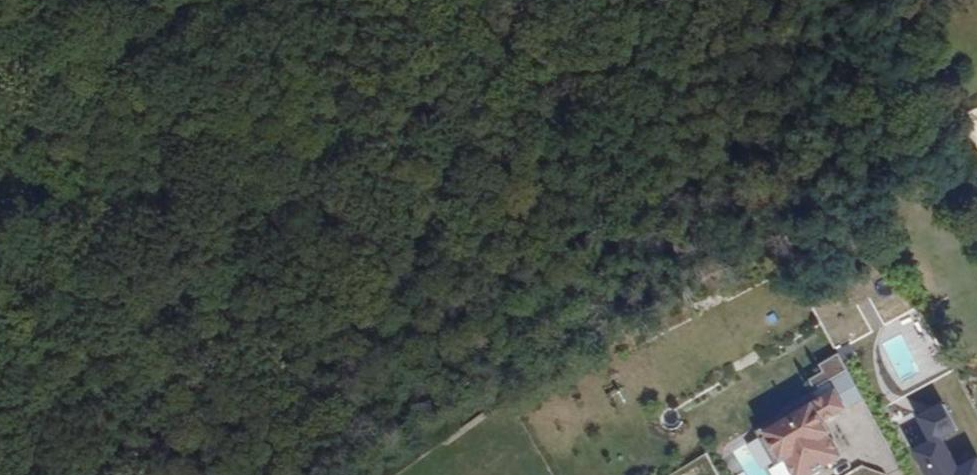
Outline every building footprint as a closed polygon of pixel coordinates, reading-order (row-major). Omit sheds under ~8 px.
[(831,390),(757,430),(777,467),(783,464),(789,474),(806,474),(836,458),(817,422),(841,409),(831,390)] [(941,404),(912,419),(926,445),(912,453),(923,474),(976,474),(976,455),(954,467),(939,438),(955,429),(941,404)]
